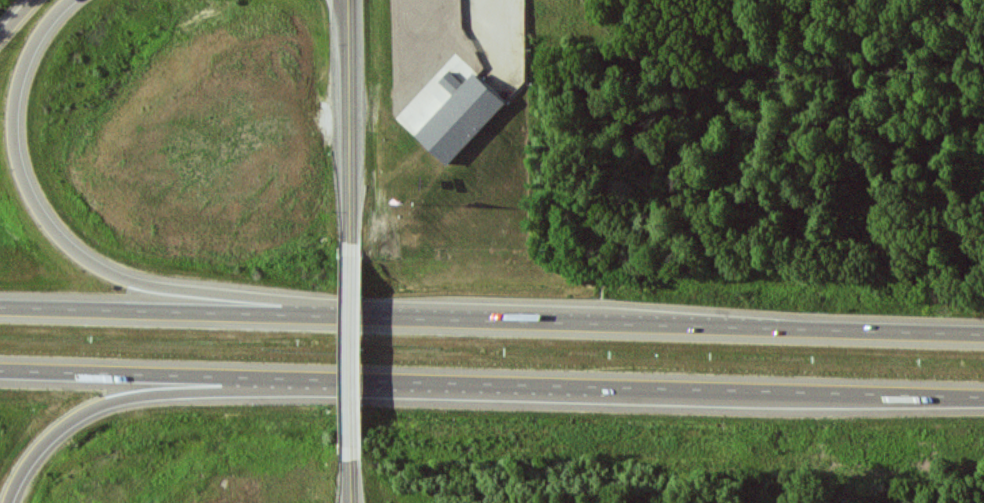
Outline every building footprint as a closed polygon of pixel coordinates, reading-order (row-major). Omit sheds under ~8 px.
[(449,167),(507,104),(475,73),(464,85),(450,71),(439,83),(453,97),(417,136),(449,167)]
